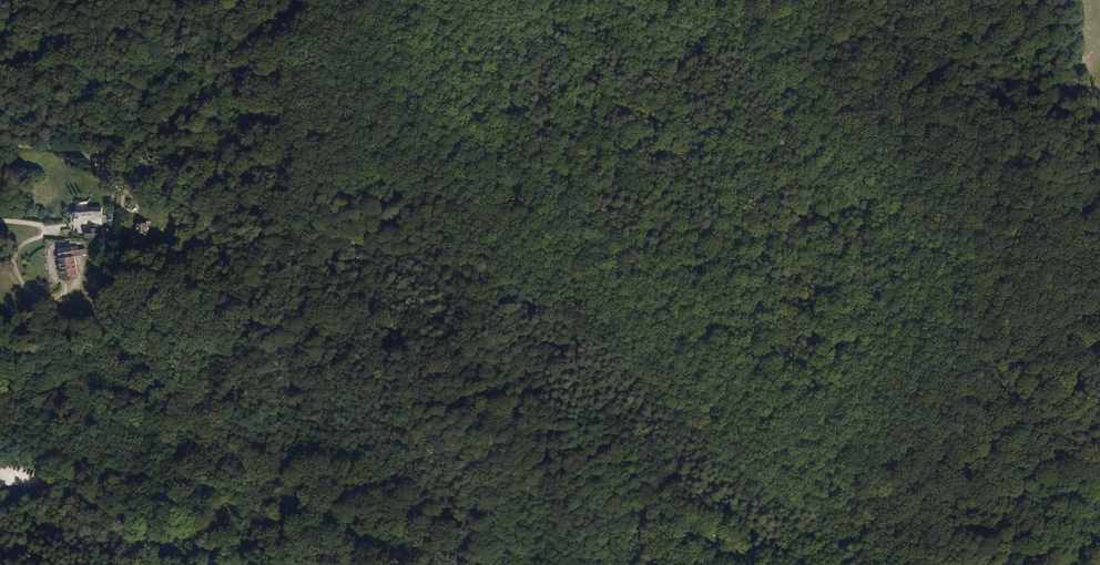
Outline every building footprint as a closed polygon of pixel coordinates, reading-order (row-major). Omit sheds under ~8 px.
[(114,145),(115,136),(102,135),(102,144),(114,145)] [(88,209),(87,201),(77,202),(78,209),(88,209)] [(103,217),(102,207),(88,209),(78,209),(78,211),(73,212),(73,220),(80,219),(80,215),(96,214),(96,218),(103,217)] [(147,242),(147,223),(137,223),(137,242),(147,242)] [(113,237),(112,229),(96,230),(96,229),(89,229),(89,230),(85,230),(85,238),(113,237)] [(86,254),(85,248),(78,250),(77,246),(72,247),(73,256),(74,256),(86,254)] [(77,274),(74,256),(73,256),(72,247),(67,248),(67,247),(59,249),(60,253),(59,253),(60,259),(59,259),(62,277),(77,274)]
